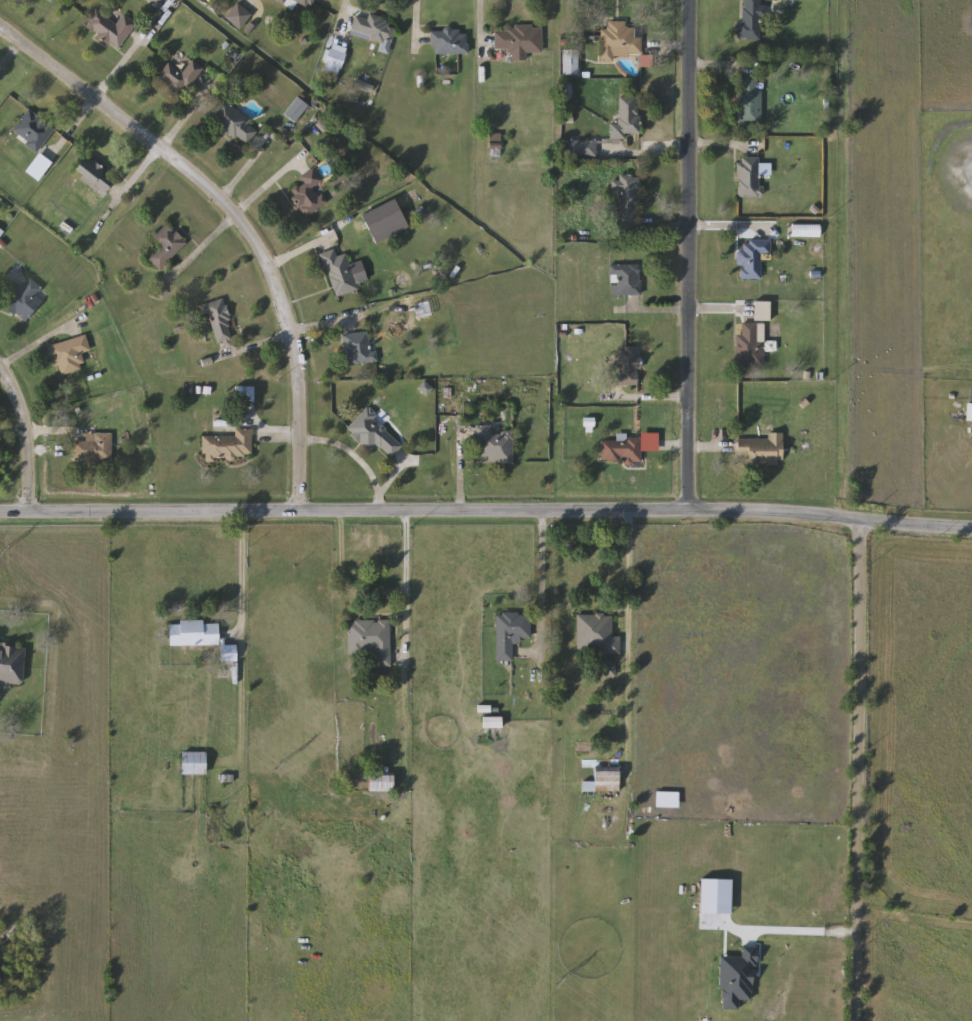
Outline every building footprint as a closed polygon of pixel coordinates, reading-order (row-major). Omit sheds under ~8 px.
[(743,23),(744,0),(761,0),(761,6),(767,6),(766,16),(760,16),(760,40),(737,40),(738,23),(743,23)] [(123,15),(136,24),(117,51),(84,27),(97,10),(116,24),(123,15)] [(396,27),(388,46),(350,29),(359,10),(396,27)] [(542,26),(542,53),(527,53),(527,61),(511,62),(511,49),(495,50),(495,27),(542,26)] [(641,54),(614,54),(614,62),(600,62),(601,28),(641,28),(641,54)] [(430,31),(468,31),(468,54),(430,54),(430,31)] [(562,75),(562,50),(578,50),(578,75),(562,75)] [(204,70),(177,99),(156,79),(170,64),(180,74),(193,60),(204,70)] [(759,88),(762,88),(762,125),(738,125),(739,78),(759,78),(759,88)] [(611,124),(618,125),(620,96),(640,98),(638,139),(611,137),(611,124)] [(209,120),(221,103),(258,128),(246,146),(209,120)] [(36,152),(11,132),(30,109),(55,130),(36,152)] [(597,156),(568,156),(568,140),(597,140),(597,156)] [(116,180),(102,197),(72,173),(85,156),(116,180)] [(760,197),(738,197),(738,158),(760,158),(760,197)] [(299,179),(312,169),(322,182),(314,187),(326,203),(307,218),(289,193),(303,183),(299,179)] [(638,232),(619,232),(619,176),(638,176),(638,232)] [(160,270),(149,260),(162,247),(153,238),(167,225),(186,245),(160,270)] [(740,239),(771,239),(771,255),(762,255),(762,279),(740,279),(740,239)] [(357,291),(334,298),(321,254),(334,250),(336,257),(345,254),(357,291)] [(611,295),(611,265),(641,265),(641,295),(611,295)] [(48,295),(24,322),(4,304),(28,277),(48,295)] [(215,342),(211,315),(202,316),(200,304),(225,301),(231,340),(215,342)] [(764,323),(764,366),(738,366),(738,323),(764,323)] [(376,362),(349,365),(346,335),(373,333),(376,362)] [(90,350),(80,354),(84,369),(59,376),(50,346),(85,335),(90,350)] [(619,371),(619,346),(639,346),(639,386),(610,386),(610,371),(619,371)] [(404,444),(391,458),(375,444),(369,450),(346,430),(365,409),(404,444)] [(513,464),(478,463),(479,426),(492,426),(492,433),(513,433),(513,464)] [(252,430),(252,460),(202,459),(202,436),(234,437),(234,429),(252,430)] [(112,433),(112,462),(73,462),(73,442),(85,442),(85,433),(112,433)] [(783,461),(738,462),(737,439),(768,438),(768,433),(782,433),(783,461)] [(601,440),(641,440),(641,461),(601,461),(601,440)] [(513,661),(496,661),(496,614),(530,614),(530,640),(513,640),(513,661)] [(577,615),(612,614),(612,636),(620,636),(620,652),(577,652),(577,615)] [(348,655),(348,621),(390,621),(390,667),(373,667),(373,655),(348,655)] [(168,646),(168,622),(218,622),(218,646),(168,646)] [(23,684),(0,683),(0,644),(24,645),(23,684)] [(236,646),(236,662),(220,662),(220,646),(236,646)] [(180,775),(180,753),(205,753),(205,775),(180,775)] [(594,791),(594,767),(619,767),(619,791),(594,791)] [(392,791),(367,791),(367,774),(392,774),(392,791)]
